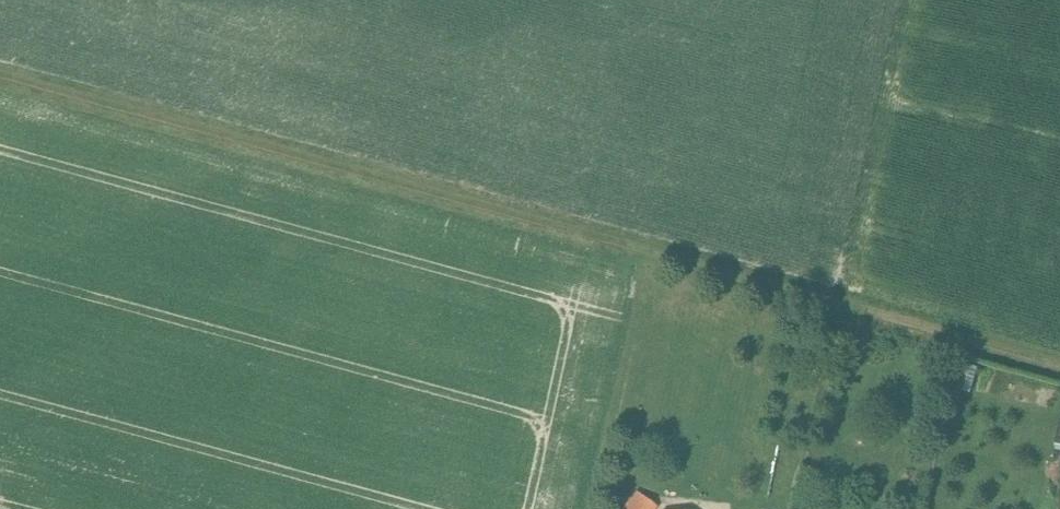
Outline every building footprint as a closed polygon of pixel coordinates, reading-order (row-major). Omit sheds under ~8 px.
[(636,491),(622,508),(656,508),(658,507),(636,491)]
